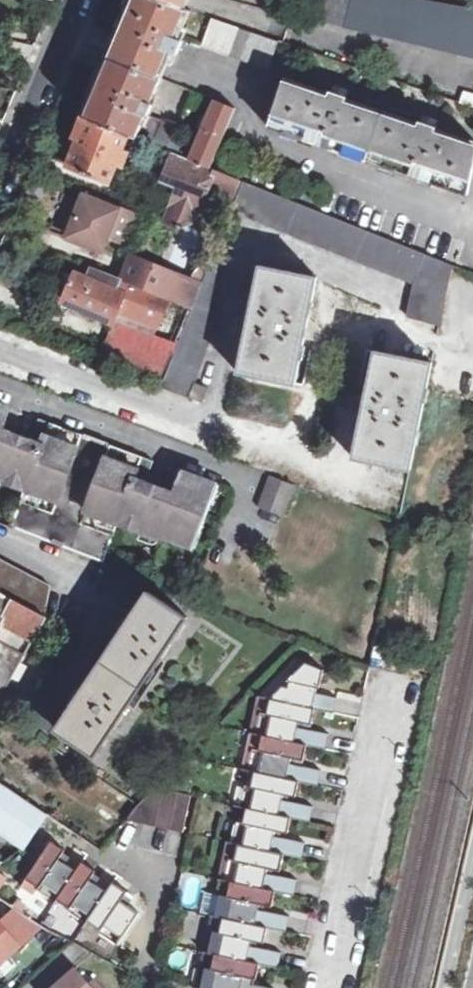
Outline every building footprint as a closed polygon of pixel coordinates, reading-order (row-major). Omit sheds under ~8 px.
[(108,56),(109,57),(161,79),(162,78),(168,64),(172,53),(178,55),(183,41),(178,39),(191,11),(185,9),(161,0),(131,0),(108,56)] [(185,9),(188,0),(161,0),(185,9)] [(430,0),(324,0),(320,18),(472,55),(472,8),(430,0)] [(213,17),(204,43),(270,66),(279,40),(213,17)] [(109,57),(108,56),(102,70),(82,116),(130,135),(137,138),(147,114),(151,116),(157,104),(152,102),(161,79),(109,57)] [(286,77),(270,126),(468,193),(472,171),(472,141),(445,132),(286,77)] [(212,98),(201,126),(207,129),(194,161),(214,169),(237,108),(212,98)] [(137,138),(142,141),(152,144),(169,150),(177,129),(178,127),(151,116),(147,114),(137,138)] [(82,116),(73,137),(78,140),(68,165),(110,182),(117,165),(125,168),(130,154),(123,151),(126,142),(130,135),(82,116)] [(177,129),(169,150),(173,152),(176,154),(182,156),(192,134),(177,129)] [(130,135),(126,142),(133,145),(140,148),(142,141),(137,138),(130,135)] [(126,142),(123,151),(130,154),(133,145),(126,142)] [(194,161),(182,156),(176,154),(166,180),(183,186),(168,222),(182,226),(183,231),(198,223),(211,189),(218,170),(214,169),(194,161)] [(242,180),(218,170),(211,189),(234,200),(242,180)] [(452,264),(245,181),(233,211),(415,284),(409,316),(440,325),(451,271),(452,264)] [(145,218),(120,207),(119,210),(85,197),(68,237),(93,247),(95,244),(105,240),(107,241),(108,238),(133,247),(145,218)] [(128,282),(166,298),(175,275),(138,260),(128,282)] [(212,263),(194,308),(163,385),(162,387),(203,402),(208,388),(195,382),(220,312),(212,309),(227,269),(212,263)] [(295,384),(305,338),(320,341),(322,328),(309,317),(317,277),(260,265),(238,372),(295,384)] [(93,268),(89,279),(77,273),(65,301),(114,322),(99,361),(163,385),(194,308),(166,298),(128,282),(120,279),(93,268)] [(426,393),(432,362),(375,350),(366,397),(352,394),(349,406),(361,418),(354,457),(410,469),(426,393)] [(0,402),(0,477),(25,486),(59,499),(83,436),(48,423),(40,442),(4,429),(12,407),(0,402)] [(105,444),(83,436),(59,499),(25,486),(13,527),(103,562),(115,527),(82,514),(105,444)] [(140,462),(108,449),(82,514),(115,527),(189,556),(217,484),(182,470),(174,490),(140,476),(140,462)] [(270,475),(258,505),(284,514),(295,484),(270,475)] [(46,615),(51,586),(0,559),(0,591),(46,615)] [(0,591),(0,697),(47,616),(46,615),(0,591)] [(188,617),(149,591),(57,729),(96,755),(188,617)] [(272,698),(312,706),(331,710),(334,695),(309,689),(310,684),(316,685),(320,667),(306,662),(288,680),(290,680),(288,686),(283,685),(273,696),(272,698)] [(256,732),(262,734),(305,743),(324,747),(327,731),(295,725),(297,719),(309,722),(312,706),(272,698),(270,698),(267,712),(261,710),(256,732)] [(14,706),(2,699),(0,702),(0,711),(1,712),(8,716),(14,706)] [(20,724),(30,731),(35,723),(24,716),(20,724)] [(248,769),(255,771),(297,779),(317,784),(320,768),(288,761),(289,756),(301,758),(305,743),(262,734),(259,748),(253,747),(248,769)] [(240,806),(247,807),(289,816),(309,820),(312,804),(281,798),(282,792),(294,795),(297,779),(255,771),(251,785),(245,783),(240,806)] [(24,846),(47,812),(0,781),(0,830),(24,846)] [(154,787),(126,818),(157,826),(165,789),(154,787)] [(165,789),(157,826),(170,830),(179,793),(165,789)] [(179,793),(170,830),(184,833),(191,795),(179,793)] [(232,842),(239,843),(282,853),(301,856),(305,841),(273,835),(274,829),(286,831),(289,816),(247,807),(244,821),(237,820),(232,842)] [(224,880),(231,881),(275,890),(293,894),(297,878),(265,871),(266,865),(279,868),(282,853),(239,843),(236,858),(229,857),(224,880)] [(55,844),(30,882),(43,891),(42,893),(59,905),(61,902),(80,873),(68,866),(69,864),(63,860),(68,853),(55,844)] [(80,873),(61,902),(74,911),(72,914),(89,925),(91,922),(110,894),(99,886),(100,884),(94,881),(100,873),(85,864),(80,873)] [(195,905),(203,877),(188,873),(179,900),(195,905)] [(217,916),(223,917),(267,926),(286,930),(289,915),(258,908),(259,902),(271,905),(275,890),(231,881),(228,895),(221,894),(217,916)] [(110,894),(91,922),(106,932),(104,934),(121,945),(142,914),(129,907),(131,905),(125,901),(130,893),(116,884),(110,894)] [(71,941),(82,922),(53,905),(42,923),(71,941)] [(37,930),(12,909),(0,922),(0,964),(37,930)] [(197,945),(203,916),(186,912),(179,941),(197,945)] [(209,952),(215,954),(260,963),(279,967),(282,951),(250,945),(251,939),(264,941),(267,926),(223,917),(220,931),(214,930),(209,952)] [(243,982),(244,976),(256,978),(260,963),(215,954),(212,968),(206,967),(202,987),(272,987),(243,982)] [(89,984),(75,968),(57,984),(60,987),(93,987),(89,984)]
